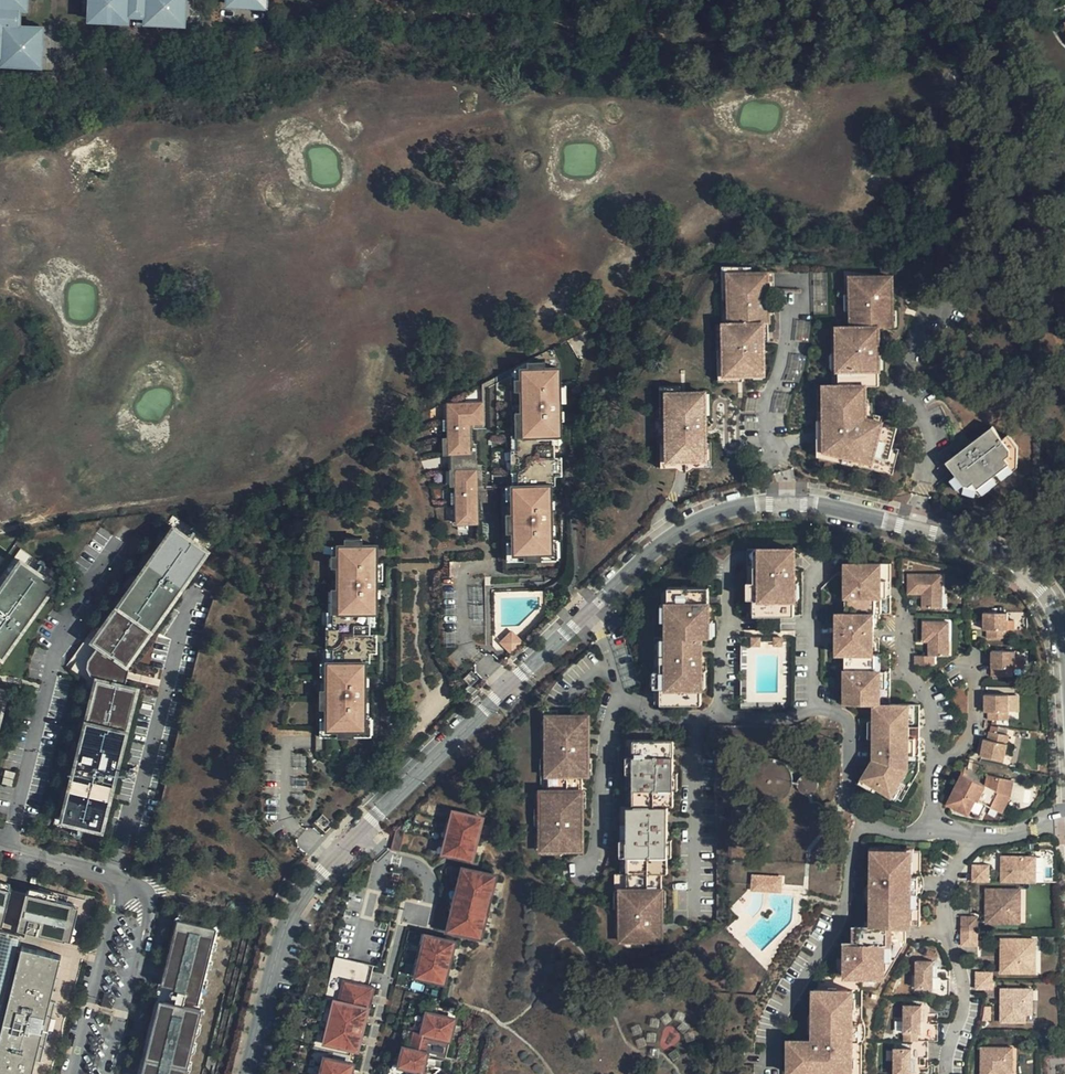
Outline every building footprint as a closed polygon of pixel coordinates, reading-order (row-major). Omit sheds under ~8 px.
[(91,20),(130,22),(130,15),(148,15),(148,23),(187,24),(187,0),(92,0),(91,20)] [(0,7),(0,30),(5,30),(5,25),(22,25),(22,8),(0,7)] [(22,25),(5,25),(5,30),(0,30),(0,58),(4,58),(4,64),(43,66),(44,27),(22,25)] [(752,383),(752,376),(730,376),(728,327),(734,326),(733,276),(755,276),(755,268),(723,268),(724,327),(720,327),(721,384),(752,383)] [(876,272),(845,272),(848,329),(832,329),(833,389),(820,389),(819,439),(818,461),(894,476),(900,452),(895,450),(900,430),(870,421),(870,389),(880,389),(881,370),(881,352),(880,331),(891,331),(891,317),(894,317),(894,311),(894,277),(876,277),(876,272)] [(755,276),(733,276),(734,326),(728,327),(730,376),(752,376),(768,375),(767,343),(761,343),(761,334),(767,334),(766,326),(772,326),(772,316),(767,317),(767,308),(771,308),(770,275),(755,276)] [(549,522),(549,509),(541,509),(541,502),(548,502),(548,486),(553,486),(553,476),(553,465),(545,465),(545,458),(552,458),(552,435),(557,435),(557,420),(549,420),(549,413),(556,413),(556,403),(555,386),(555,370),(541,371),(525,371),(518,371),(519,403),(520,409),(521,438),(515,438),(517,488),(511,489),(512,500),(512,507),(513,530),(513,542),(513,554),(550,553),(550,541),(549,535),(549,522)] [(714,443),(707,443),(708,460),(669,461),(669,394),(683,394),(683,387),(659,387),(660,469),(683,469),(715,468),(714,443)] [(683,394),(669,394),(669,461),(708,460),(707,443),(707,436),(701,436),(701,427),(707,427),(706,393),(683,394)] [(476,494),(476,485),(482,485),(480,404),(445,405),(445,421),(446,432),(446,441),(446,456),(448,457),(453,456),(454,488),(454,492),(455,506),(455,526),(477,526),(476,494)] [(943,461),(952,476),(957,485),(972,489),(1007,462),(1008,457),(998,440),(989,426),(943,461)] [(957,485),(952,476),(945,480),(954,492),(975,496),(1013,467),(1014,446),(1006,434),(998,440),(1008,457),(1007,462),(972,489),(957,485)] [(485,494),(485,489),(482,489),(482,485),(476,485),(476,494),(485,494)] [(513,530),(512,507),(505,507),(505,530),(513,530)] [(179,587),(206,546),(167,521),(140,562),(144,564),(143,567),(138,564),(88,641),(96,647),(88,659),(89,669),(94,677),(76,766),(81,767),(80,769),(75,768),(64,822),(110,831),(121,778),(118,778),(119,775),(121,775),(140,685),(125,682),(127,667),(177,590),(175,588),(177,586),(179,587)] [(557,560),(557,541),(550,541),(550,553),(513,554),(513,542),(506,542),(507,562),(557,560)] [(358,689),(357,681),(365,681),(365,666),(371,666),(370,656),(370,645),(363,645),(363,639),(370,639),(370,630),(370,615),(375,615),(375,601),(375,600),(368,600),(368,593),(375,593),(375,592),(375,583),(375,566),(374,548),(361,549),(345,549),(338,549),(338,577),(338,588),(339,616),(333,616),(334,666),(328,666),(328,679),(329,686),(329,718),(329,721),(329,733),(366,732),(366,720),(365,715),(365,706),(365,689),(358,689)] [(782,617),(794,617),(795,598),(791,598),(791,581),(794,581),(794,551),(748,550),(748,552),(748,557),(748,567),(747,616),(757,617),(782,617)] [(43,583),(4,558),(0,564),(0,649),(11,631),(9,629),(11,627),(13,628),(43,583)] [(891,592),(891,590),(890,565),(848,565),(848,574),(845,574),(845,582),(846,582),(847,602),(847,615),(838,615),(838,624),(838,634),(838,644),(838,654),(845,654),(845,663),(845,668),(845,682),(890,681),(890,673),(890,654),(878,654),(878,639),(878,634),(878,630),(878,615),(891,615),(891,597),(891,592)] [(943,575),(910,576),(911,597),(924,596),(924,611),(944,610),(943,575)] [(654,639),(654,694),(654,697),(654,705),(702,705),(702,687),(698,687),(698,671),(703,671),(703,638),(703,621),(708,621),(708,589),(667,589),(659,589),(659,639),(654,639)] [(1007,631),(1007,621),(1007,613),(985,614),(984,631),(988,631),(987,640),(1007,640),(1007,631)] [(713,621),(708,621),(703,621),(703,638),(713,638),(713,621)] [(914,656),(914,666),(934,666),(934,657),(949,657),(950,622),(923,622),(923,641),(929,641),(929,656),(914,656)] [(511,653),(522,642),(513,634),(511,632),(504,638),(509,643),(505,647),(511,653)] [(780,636),(772,636),(771,645),(780,645),(780,636)] [(758,645),(758,637),(750,637),(749,645),(758,645)] [(509,643),(504,638),(500,642),(505,647),(509,643)] [(990,674),(1010,673),(1010,669),(1013,668),(1013,652),(990,651),(990,674)] [(698,687),(702,687),(707,687),(707,671),(703,671),(698,671),(698,687)] [(890,681),(845,682),(846,704),(874,704),(874,740),(874,745),(874,759),(863,780),(901,799),(918,769),(918,740),(918,729),(918,704),(890,703),(890,681)] [(1009,713),(1009,703),(1009,695),(986,695),(985,712),(989,713),(989,721),(1008,721),(1009,713)] [(541,711),(541,791),(582,791),(588,791),(587,716),(562,716),(558,716),(558,711),(541,711)] [(373,739),(373,720),(366,720),(366,732),(329,733),(329,721),(322,721),(322,740),(373,739)] [(1005,752),(1006,743),(1007,736),(988,732),(988,741),(983,740),(981,757),(1003,761),(1005,752)] [(671,774),(673,774),(673,741),(649,741),(625,741),(625,807),(669,807),(673,807),(673,790),(671,790),(671,774)] [(1013,745),(1006,743),(1005,752),(1012,754),(1013,745)] [(780,758),(779,762),(781,763),(784,765),(785,766),(787,769),(788,770),(795,771),(796,768),(796,764),(798,754),(797,753),(791,754),(780,758)] [(781,763),(779,762),(774,761),(763,761),(756,765),(751,769),(746,776),(745,787),(748,796),(755,803),(764,807),(775,807),(782,803),(789,797),(793,788),(793,780),(791,775),(788,770),(787,769),(785,766),(784,765),(781,763)] [(797,782),(797,786),(797,790),(800,794),(804,796),(809,796),(813,794),(816,790),(816,782),(813,778),(807,776),(804,777),(800,779),(797,782)] [(947,804),(947,806),(968,816),(970,813),(980,817),(985,808),(1001,815),(1010,796),(1012,784),(987,778),(985,787),(961,776),(947,804)] [(536,791),(537,853),(565,853),(565,847),(575,847),(575,836),(583,836),(582,791),(541,791),(536,791)] [(825,810),(825,813),(833,811),(831,802),(821,804),(824,806),(825,810)] [(622,807),(622,876),(665,876),(670,876),(670,855),(665,855),(665,839),(669,839),(669,807),(625,807),(622,807)] [(448,852),(458,811),(452,809),(442,851),(448,852)] [(475,859),(486,817),(458,811),(448,852),(475,859)] [(403,850),(408,828),(405,824),(399,830),(395,848),(403,850)] [(674,839),(669,839),(665,839),(665,855),(670,855),(674,855),(674,839)] [(853,960),(908,956),(909,948),(909,947),(909,935),(909,927),(918,927),(918,883),(918,853),(877,852),(878,862),(871,862),(871,885),(871,903),(871,928),(863,927),(863,937),(854,937),(854,945),(850,944),(850,954),(844,954),(842,960),(851,960),(853,960)] [(1030,874),(1035,875),(1034,858),(1000,858),(1000,882),(1029,882),(1030,874)] [(989,865),(972,865),(970,868),(970,882),(990,881),(989,865)] [(466,889),(471,868),(468,867),(463,888),(466,889)] [(485,915),(490,895),(494,896),(499,875),(471,868),(466,889),(463,888),(457,909),(461,910),(456,930),(484,937),(489,916),(485,915)] [(618,876),(618,944),(666,943),(666,927),(662,927),(662,910),(665,910),(665,876),(622,876),(618,876)] [(750,876),(750,892),(781,894),(782,877),(750,876)] [(7,923),(16,886),(0,882),(0,921),(7,923)] [(457,909),(463,888),(457,886),(452,907),(457,909)] [(22,926),(69,937),(70,936),(75,916),(78,902),(78,900),(30,889),(22,926)] [(1014,904),(1013,890),(986,891),(985,923),(1020,923),(1019,904),(1014,904)] [(489,916),(494,896),(490,895),(485,915),(489,916)] [(75,916),(70,936),(75,937),(83,903),(78,902),(75,916)] [(205,1004),(201,1003),(209,972),(224,914),(180,904),(138,1073),(188,1073),(205,1004)] [(456,930),(461,910),(457,909),(452,929),(456,930)] [(961,931),(977,931),(978,917),(961,917),(961,921),(969,921),(970,929),(961,929),(961,931)] [(969,921),(961,921),(961,929),(970,929),(969,921)] [(863,927),(854,927),(854,937),(863,937),(863,927)] [(961,931),(962,947),(977,948),(977,931),(961,931)] [(421,975),(431,934),(425,933),(415,974),(421,975)] [(448,982),(458,941),(431,934),(421,975),(448,982)] [(0,937),(0,1033),(20,948),(26,949),(27,944),(0,937)] [(1000,940),(1000,948),(1034,946),(1032,939),(1000,940)] [(41,1059),(46,1061),(61,1000),(56,999),(67,953),(27,944),(26,949),(20,948),(0,1033),(0,1073),(38,1073),(41,1059)] [(1034,946),(1000,948),(1000,967),(1035,967),(1035,950),(1034,946)] [(853,960),(851,960),(851,977),(834,977),(834,980),(851,979),(865,978),(868,994),(888,994),(908,956),(853,960)] [(932,998),(952,998),(950,979),(935,979),(934,961),(917,961),(917,988),(933,988),(932,998)] [(834,980),(834,992),(819,993),(819,1018),(819,1035),(818,1043),(801,1043),(801,1051),(792,1051),(790,1068),(790,1073),(864,1073),(866,1011),(877,1011),(885,999),(888,994),(868,994),(865,978),(851,979),(834,980)] [(362,1027),(367,1008),(371,1009),(376,987),(348,981),(343,1001),(339,1000),(334,1021),(338,1022),(333,1043),(361,1050),(366,1028),(362,1027)] [(994,993),(993,985),(977,984),(977,993),(994,993)] [(1026,1027),(1026,1019),(1026,1007),(1033,1007),(1033,994),(1007,994),(1007,1008),(1002,1007),(1002,1028),(1026,1027)] [(905,1005),(905,1042),(912,1042),(930,1042),(940,1042),(939,1024),(924,1023),(924,1005),(905,1005)] [(427,1032),(432,1012),(428,1011),(423,1031),(427,1032)] [(449,1057),(459,1018),(432,1012),(427,1032),(423,1031),(417,1030),(413,1048),(411,1047),(409,1055),(406,1054),(403,1065),(426,1071),(426,1070),(431,1052),(449,1057)] [(819,1035),(819,1018),(809,1016),(808,1033),(819,1035)] [(913,1060),(930,1060),(930,1042),(912,1042),(912,1050),(896,1050),(896,1073),(912,1073),(913,1060)] [(987,1048),(987,1060),(982,1060),(982,1073),(1005,1073),(1005,1072),(1005,1060),(1012,1060),(1012,1048),(987,1048)] [(357,1063),(330,1056),(326,1073),(355,1073),(357,1063)] [(1013,1072),(1012,1060),(1005,1060),(1005,1072),(1013,1072)]
